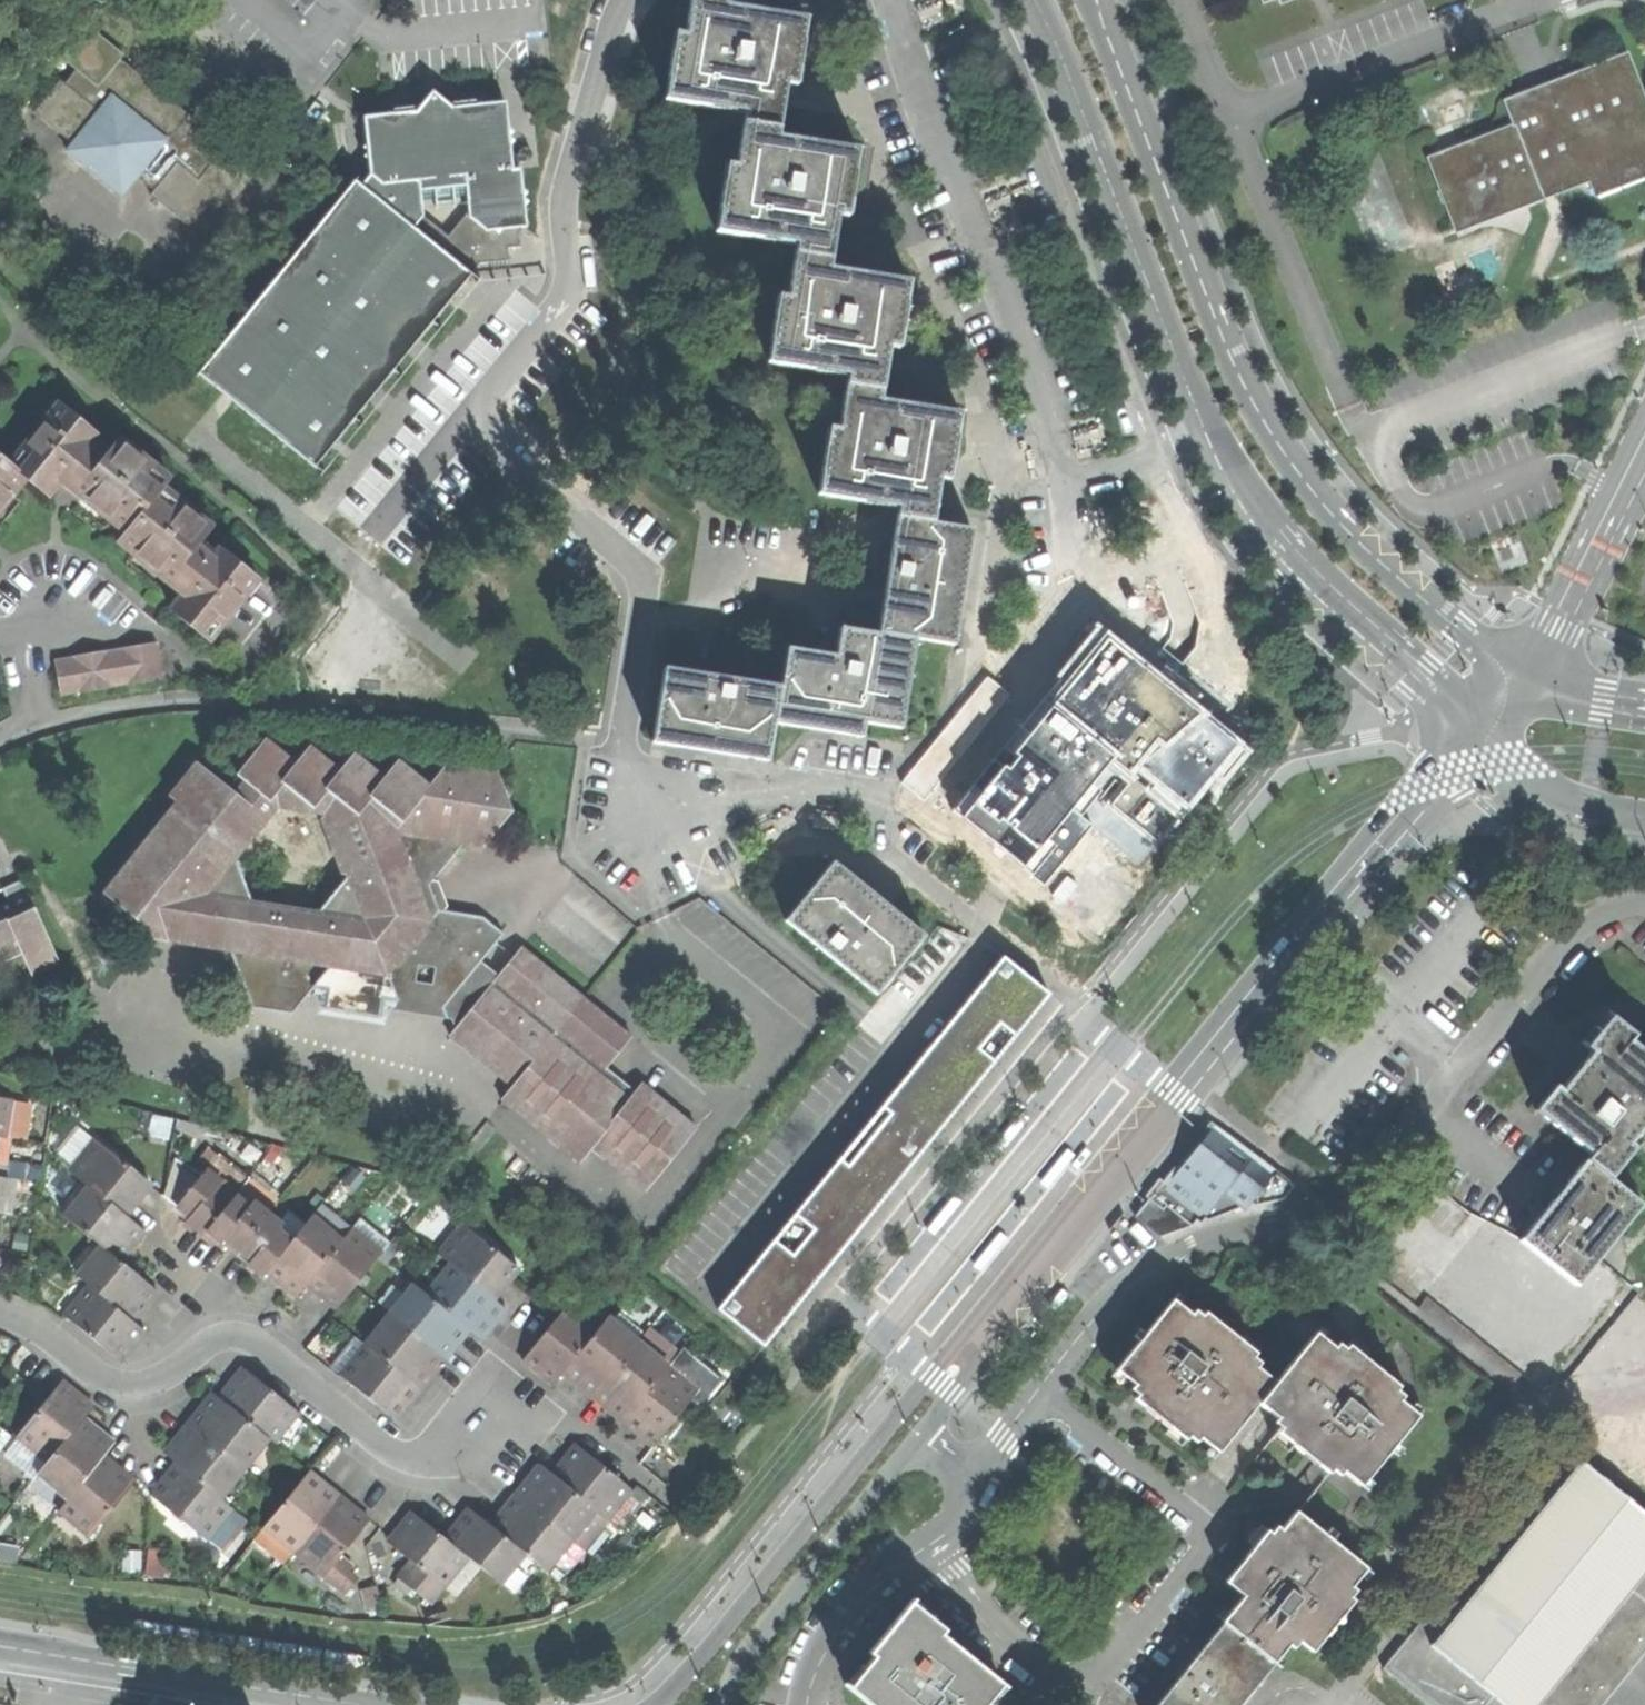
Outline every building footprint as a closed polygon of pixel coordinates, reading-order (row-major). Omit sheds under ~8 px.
[(769,765),(776,727),(825,734),(865,740),(866,725),(904,730),(918,642),(956,647),(965,586),(974,532),(935,525),(943,481),(953,482),(955,470),(963,416),(883,403),(891,350),(902,351),(904,337),(911,283),(832,271),(840,218),(851,220),(853,208),(861,152),(781,140),(789,87),(799,88),(802,73),(809,21),(729,8),(730,0),(694,0),(689,37),(679,34),(669,103),(747,115),(741,168),(729,167),(719,234),(799,246),(791,300),(780,298),(771,366),(850,378),(843,431),(832,429),(821,498),(900,510),(882,636),(843,630),(838,658),(790,650),(784,687),(666,669),(653,745),(712,755),(769,765)] [(127,56),(85,22),(59,55),(78,70),(67,85),(62,80),(35,113),(72,144),(65,153),(124,199),(140,179),(156,191),(152,196),(192,229),(217,199),(231,209),(263,169),(231,143),(228,146),(182,108),(177,104),(124,61),(127,56)] [(1452,228),(1542,193),(1539,188),(1586,170),(1590,181),(1644,159),(1644,105),(1625,53),(1579,70),(1522,92),(1502,100),(1511,124),(1452,147),(1453,149),(1447,152),(1446,149),(1425,157),(1452,228)] [(205,373),(322,466),(476,272),(420,227),(429,214),(426,191),(445,205),(471,202),(473,214),(492,229),(533,225),(527,169),(519,163),(512,99),(459,105),(438,89),(422,109),(368,115),(376,177),(359,179),(205,373)] [(1590,181),(1586,170),(1539,188),(1542,193),(1452,228),(1455,233),(1588,182),(1594,197),(1644,178),(1644,159),(1590,181)] [(75,493),(126,535),(164,488),(174,476),(124,435),(116,445),(62,401),(9,465),(28,481),(53,501),(65,485),(75,493)] [(28,481),(9,465),(0,458),(0,515),(28,481)] [(182,503),(164,488),(126,535),(119,544),(159,577),(170,586),(182,595),(171,609),(211,642),(261,582),(221,549),(208,565),(192,553),(214,525),(184,500),(182,503)] [(32,701),(165,678),(160,642),(26,666),(32,701)] [(197,761),(169,795),(177,802),(104,891),(140,921),(146,936),(207,946),(213,939),(227,941),(252,1007),(295,1013),(315,989),(322,1006),(385,1015),(390,1010),(398,1002),(442,1010),(483,961),(505,934),(484,917),(451,911),(438,875),(466,844),(485,848),(514,813),(499,767),(453,759),(431,786),(400,762),(387,777),(355,752),(341,769),(312,745),(297,763),(266,738),(237,773),(246,781),(236,793),(197,761)] [(789,923),(879,997),(926,937),(879,899),(837,864),(789,923)] [(15,938),(31,972),(58,960),(21,878),(2,887),(8,901),(0,905),(0,945),(15,938)] [(547,919),(610,969),(627,948),(564,897),(547,919)] [(522,948),(501,974),(457,1026),(451,1036),(512,1087),(503,1099),(580,1163),(594,1148),(606,1159),(598,1168),(636,1200),(644,1191),(646,1191),(697,1130),(642,1084),(630,1099),(598,1074),(631,1036),(552,972),(522,948)] [(711,1300),(757,1337),(876,1192),(1040,992),(994,955),(711,1300)] [(501,974),(483,961),(442,1010),(398,1002),(390,1010),(437,1018),(457,1026),(501,974)] [(1588,1159),(1612,1178),(1634,1151),(1636,1148),(1630,1143),(1644,1124),(1644,1050),(1632,1040),(1636,1033),(1614,1014),(1586,1048),(1590,1052),(1577,1068),(1562,1088),(1557,1085),(1537,1108),(1593,1152),(1588,1159)] [(7,1138),(10,1116),(4,1116),(7,1101),(0,1100),(0,1137),(7,1138)] [(1166,1189),(1205,1220),(1217,1205),(1230,1215),(1236,1208),(1241,1202),(1249,1208),(1271,1179),(1210,1131),(1166,1189)] [(7,1138),(0,1137),(0,1160),(5,1161),(9,1139),(7,1138)] [(76,1174),(94,1189),(128,1217),(139,1203),(130,1196),(136,1188),(142,1180),(94,1143),(79,1160),(84,1164),(76,1174)] [(190,1166),(165,1196),(192,1219),(189,1223),(196,1229),(205,1236),(208,1232),(236,1197),(250,1180),(220,1155),(203,1177),(190,1166)] [(1557,1197),(1522,1239),(1578,1284),(1643,1204),(1612,1178),(1588,1159),(1557,1197)] [(278,1203),(250,1180),(236,1197),(249,1206),(254,1202),(269,1215),(278,1203)] [(66,1216),(103,1245),(122,1261),(134,1246),(146,1232),(128,1217),(94,1189),(84,1202),(80,1198),(66,1216)] [(249,1206),(236,1197),(208,1232),(215,1238),(223,1245),(226,1241),(239,1252),(269,1215),(254,1202),(249,1206)] [(291,1212),(281,1224),(284,1226),(280,1231),(294,1242),(307,1226),(291,1212)] [(281,1224),(269,1215),(239,1252),(253,1262),(250,1267),(258,1273),(264,1278),(268,1273),(294,1242),(280,1231),(284,1226),(281,1224)] [(335,1217),(327,1227),(344,1241),(352,1231),(335,1217)] [(310,1222),(307,1226),(294,1242),(268,1273),(284,1286),(298,1297),(308,1285),(344,1241),(327,1227),(326,1226),(322,1231),(310,1222)] [(445,1257),(453,1264),(496,1300),(508,1285),(520,1270),(465,1225),(451,1242),(455,1247),(445,1257)] [(372,1245),(352,1231),(344,1241),(308,1285),(322,1297),(338,1309),(381,1258),(369,1249),(372,1245)] [(79,1275),(90,1284),(135,1321),(147,1306),(159,1292),(122,1261),(103,1245),(79,1275)] [(453,1264),(427,1294),(472,1331),(484,1340),(496,1325),(508,1310),(496,1300),(453,1264)] [(66,1316),(123,1362),(136,1347),(148,1332),(135,1321),(90,1284),(66,1316)] [(416,1284),(391,1315),(447,1361),(458,1347),(472,1331),(427,1294),(416,1284)] [(1220,1453),(1261,1404),(1279,1382),(1253,1361),(1259,1352),(1208,1311),(1202,1319),(1176,1299),(1119,1371),(1132,1381),(1126,1389),(1172,1426),(1168,1432),(1174,1437),(1183,1445),(1195,1433),(1220,1453)] [(554,1386),(565,1373),(601,1328),(572,1304),(525,1361),(540,1374),(554,1386)] [(391,1315),(367,1345),(423,1390),(436,1375),(447,1361),(391,1315)] [(581,1386),(594,1397),(642,1341),(611,1316),(601,1328),(565,1373),(581,1386)] [(611,1410),(625,1422),(672,1365),(682,1353),(652,1328),(642,1341),(594,1397),(611,1410)] [(1347,1473),(1363,1487),(1421,1415),(1396,1394),(1401,1386),(1352,1346),(1346,1353),(1320,1332),(1279,1382),(1261,1404),(1286,1424),(1275,1437),(1291,1451),(1298,1445),(1314,1458),(1341,1481),(1347,1473)] [(696,1337),(686,1349),(699,1358),(707,1347),(696,1337)] [(341,1376),(399,1420),(410,1407),(423,1390),(367,1345),(341,1376)] [(642,1436),(655,1447),(700,1388),(672,1365),(625,1422),(642,1436)] [(233,1382),(220,1397),(272,1439),(277,1443),(301,1413),(245,1367),(233,1382)] [(17,1439),(49,1465),(87,1418),(96,1406),(80,1393),(66,1382),(17,1439)] [(204,1405),(191,1422),(249,1468),(272,1439),(220,1397),(214,1392),(204,1405)] [(38,1478),(69,1503),(107,1455),(117,1443),(102,1430),(87,1418),(49,1465),(38,1478)] [(166,1452),(178,1463),(224,1499),(249,1468),(191,1422),(178,1437),(166,1452)] [(564,1460),(552,1474),(610,1521),(636,1491),(578,1444),(564,1460)] [(60,1514),(88,1537),(137,1479),(123,1467),(107,1455),(69,1503),(60,1514)] [(1452,1622),(1435,1643),(1512,1704),(1538,1704),(1644,1575),(1644,1506),(1586,1457),(1452,1622)] [(153,1493),(209,1540),(236,1509),(224,1499),(178,1463),(166,1477),(153,1493)] [(528,1480),(517,1494),(574,1541),(586,1550),(610,1521),(552,1474),(541,1465),(528,1480)] [(327,1482),(311,1469),(263,1530),(293,1553),(341,1494),(327,1482)] [(357,1507),(341,1494),(293,1553),(348,1595),(358,1583),(350,1576),(357,1567),(344,1556),(373,1520),(357,1507)] [(503,1512),(492,1525),(528,1554),(549,1571),(574,1541),(517,1494),(503,1512)] [(458,1523),(445,1537),(470,1558),(502,1584),(528,1554),(492,1525),(472,1508),(458,1523)] [(395,1583),(410,1594),(416,1588),(435,1602),(470,1558),(445,1537),(414,1511),(402,1525),(389,1541),(413,1561),(395,1583)] [(1245,1596),(1226,1620),(1278,1662),(1297,1639),(1312,1651),(1355,1599),(1348,1593),(1368,1568),(1298,1511),(1278,1536),(1269,1529),(1247,1556),(1227,1581),(1245,1596)] [(1538,1704),(1589,1704),(1644,1636),(1644,1575),(1538,1704)] [(379,1586),(366,1589),(371,1609),(384,1606),(379,1586)] [(848,1689),(868,1704),(986,1704),(1001,1686),(939,1636),(943,1629),(910,1603),(868,1653),(872,1657),(848,1689)] [(1435,1643),(1452,1622),(1433,1608),(1410,1636),(1387,1664),(1437,1704),(1512,1704),(1435,1643)] [(1278,1662),(1226,1620),(1157,1704),(1243,1704),(1278,1662)] [(1644,1651),(1644,1636),(1589,1704),(1602,1704),(1644,1651)]
